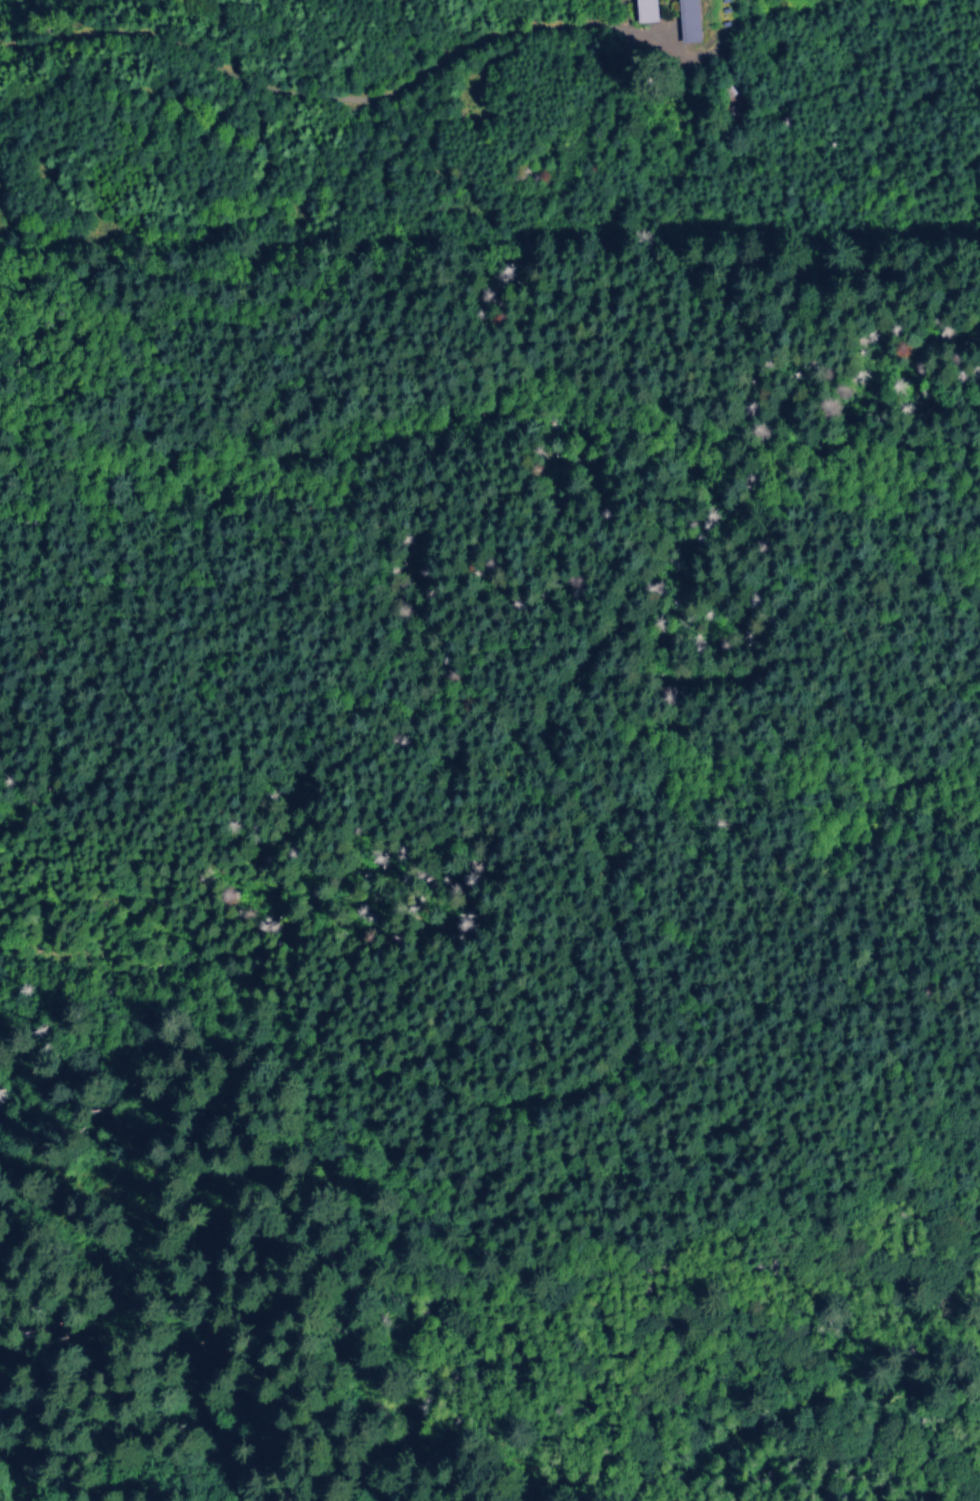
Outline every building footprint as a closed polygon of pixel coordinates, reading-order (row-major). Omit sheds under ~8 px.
[(633,22),(655,20),(653,0),(631,0),(633,22)] [(693,0),(674,0),(677,41),(696,40),(693,0)]
